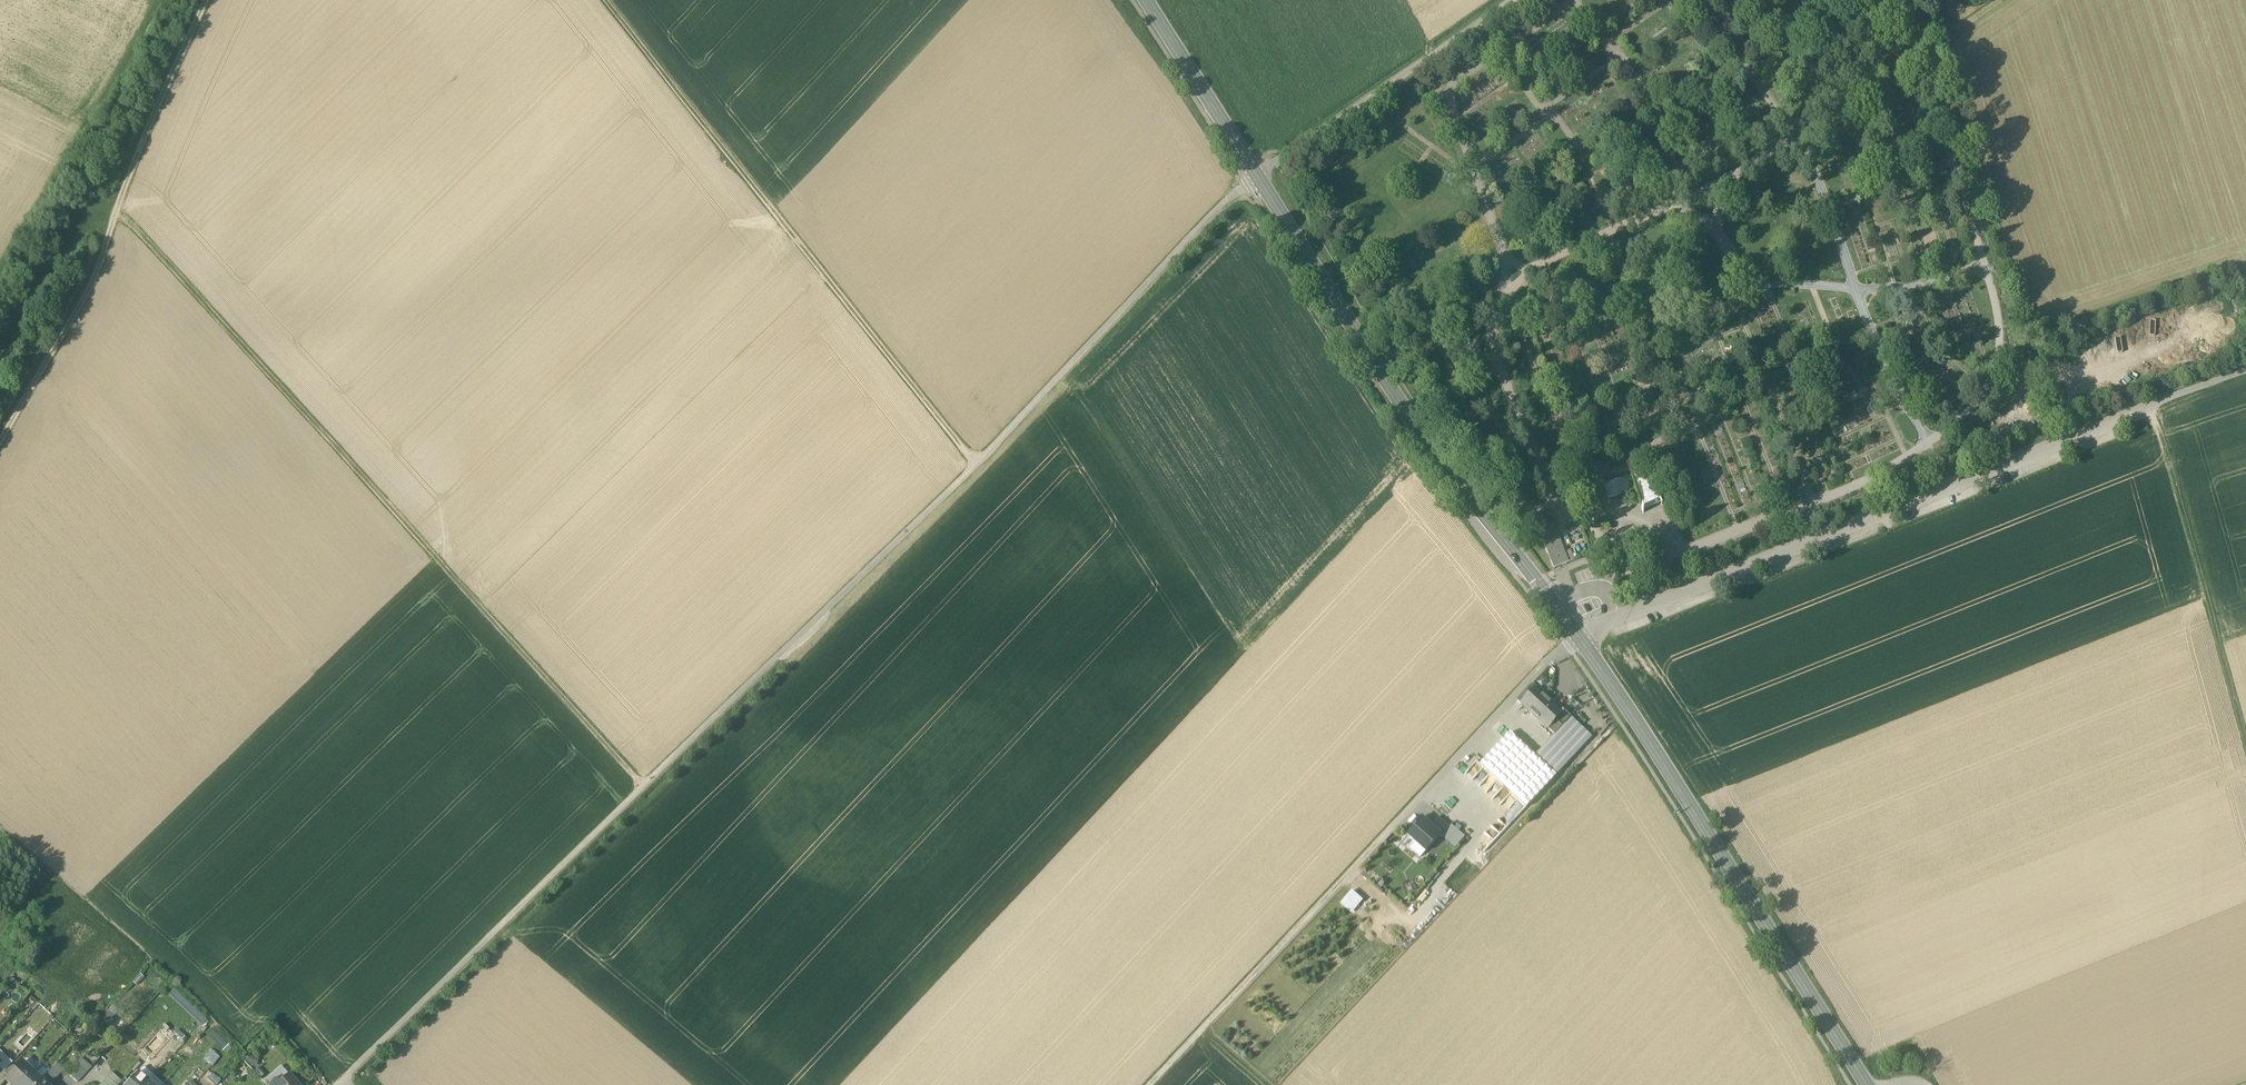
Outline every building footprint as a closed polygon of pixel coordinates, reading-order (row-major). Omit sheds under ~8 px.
[(1648,474),(1632,479),(1636,491),(1643,514),(1663,506),(1660,499),(1665,497),(1661,489),(1656,491),(1648,474)] [(1605,485),(1600,487),(1597,480),(1585,484),(1589,495),(1592,505),(1636,491),(1632,479),(1631,476),(1605,485)] [(1585,484),(1568,490),(1572,501),(1589,495),(1585,484)] [(1554,527),(1540,533),(1554,570),(1569,564),(1555,528),(1556,527),(1555,527),(1554,527)] [(1560,712),(1536,690),(1521,705),(1528,712),(1526,714),(1530,717),(1532,715),(1554,736),(1562,727),(1554,719),(1560,713),(1560,712)] [(1571,718),(1562,710),(1560,712),(1560,713),(1554,719),(1562,727),(1566,723),(1571,718)] [(1554,736),(1539,752),(1560,772),(1587,743),(1566,723),(1562,727),(1554,736)] [(1539,752),(1509,724),(1476,759),(1500,782),(1530,809),(1563,775),(1539,752)] [(1530,809),(1500,782),(1478,806),(1507,833),(1530,809)] [(1430,826),(1441,835),(1448,827),(1437,818),(1430,826)] [(1408,836),(1428,852),(1441,835),(1430,826),(1421,819),(1408,836)] [(1351,913),(1362,900),(1351,890),(1340,903),(1351,913)] [(76,1064),(86,1074),(91,1068),(81,1059),(76,1064)] [(6,1082),(10,1084),(20,1084),(32,1072),(23,1064),(6,1082)] [(42,1081),(39,1084),(51,1084),(65,1071),(58,1064),(42,1081)] [(86,1074),(76,1064),(67,1074),(77,1083),(86,1074)] [(20,1084),(39,1084),(42,1081),(32,1072),(20,1084)] [(108,1078),(115,1084),(118,1084),(121,1082),(113,1074),(108,1078)] [(128,1084),(146,1084),(148,1083),(138,1074),(128,1084)] [(289,1076),(279,1084),(297,1084),(289,1076)]
